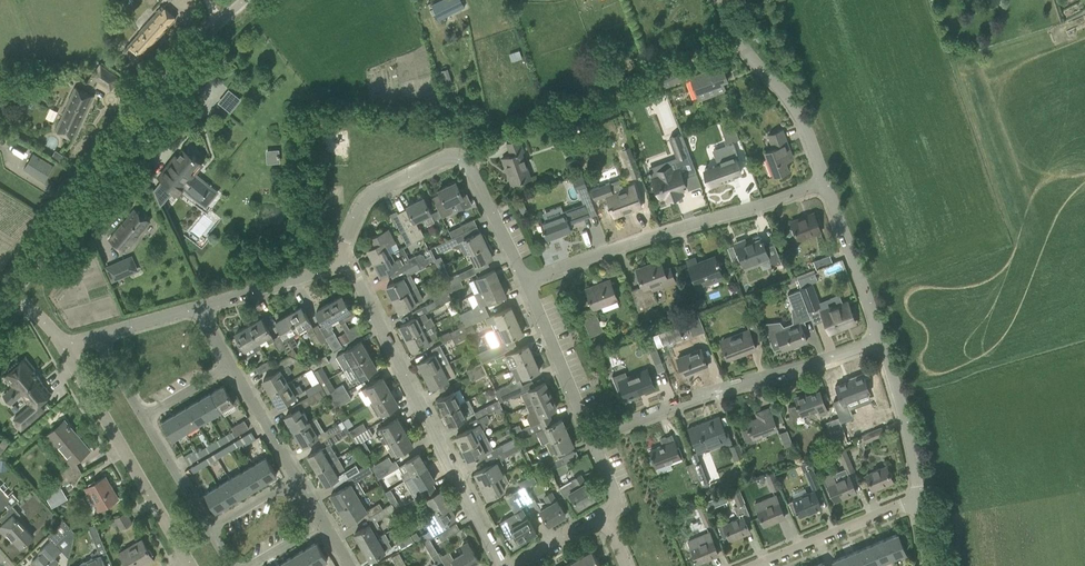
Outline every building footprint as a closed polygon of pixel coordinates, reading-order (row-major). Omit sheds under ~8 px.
[(461,0),(441,0),(431,5),(439,20),(464,7),(461,0)] [(128,45),(129,46),(125,52),(126,53),(134,60),(139,55),(141,57),(176,18),(162,6),(139,32),(128,45)] [(518,51),(509,54),(512,62),(521,59),(518,51)] [(115,55),(108,54),(107,65),(113,66),(115,55)] [(100,64),(99,65),(92,75),(110,89),(118,78),(100,64)] [(698,99),(714,93),(725,89),(720,75),(724,73),(724,74),(725,74),(721,64),(690,76),(698,99)] [(681,80),(676,68),(660,75),(665,87),(681,80)] [(93,96),(75,88),(72,94),(55,130),(74,138),(90,102),(93,96)] [(226,88),(216,102),(229,112),(240,98),(226,88)] [(661,88),(655,89),(658,98),(664,96),(661,88)] [(619,95),(613,97),(615,104),(621,102),(619,95)] [(581,122),(574,125),(576,129),(577,131),(579,130),(581,130),(583,128),(581,122)] [(732,123),(720,127),(726,144),(738,140),(732,123)] [(782,130),(772,134),(768,135),(773,148),(765,151),(774,175),(788,170),(784,160),(792,157),(789,149),(787,150),(785,144),(787,144),(782,130)] [(661,174),(652,177),(657,192),(658,195),(659,199),(664,198),(664,197),(665,197),(667,202),(675,199),(674,197),(673,194),(682,191),(684,190),(681,182),(684,181),(683,178),(682,177),(688,175),(688,176),(695,173),(695,174),(696,173),(682,134),(681,134),(679,135),(678,134),(671,137),(671,138),(669,139),(676,157),(678,162),(677,163),(678,167),(670,170),(668,166),(667,162),(658,165),(659,169),(661,174)] [(511,184),(521,180),(531,177),(521,152),(524,151),(519,139),(506,143),(511,155),(502,159),(506,170),(508,169),(509,172),(507,173),(511,184)] [(640,176),(632,155),(630,146),(621,149),(625,160),(620,162),(627,180),(632,178),(640,176)] [(740,172),(731,147),(724,149),(728,161),(713,167),(718,182),(719,182),(719,183),(732,179),(732,177),(732,176),(740,172)] [(184,149),(172,163),(175,165),(171,170),(163,175),(160,178),(174,190),(175,190),(177,192),(183,185),(200,199),(204,195),(205,196),(207,193),(206,192),(209,189),(192,174),(201,163),(195,158),(195,157),(193,155),(192,155),(184,149)] [(265,149),(265,163),(278,163),(278,149),(265,149)] [(23,168),(44,181),(54,166),(33,153),(23,168)] [(587,188),(582,176),(580,169),(570,173),(577,192),(587,188)] [(466,194),(462,196),(455,181),(448,185),(449,185),(439,190),(438,190),(440,193),(432,197),(438,210),(441,216),(442,217),(452,212),(453,209),(450,203),(455,200),(459,209),(465,206),(466,207),(471,204),(466,194)] [(633,186),(613,193),(609,182),(590,190),(594,200),(603,197),(606,206),(608,205),(608,207),(611,206),(614,215),(609,217),(609,218),(640,206),(641,210),(642,210),(633,186)] [(160,191),(156,195),(160,204),(167,196),(160,191)] [(430,213),(431,212),(423,197),(416,200),(417,201),(407,206),(407,205),(407,206),(408,208),(398,213),(402,222),(412,243),(424,236),(420,229),(418,229),(414,221),(423,217),(427,224),(434,221),(433,220),(430,214),(430,213)] [(562,211),(564,214),(540,223),(547,241),(561,236),(561,237),(567,235),(566,233),(571,232),(568,224),(590,216),(585,203),(562,211)] [(526,207),(520,209),(523,215),(528,213),(526,207)] [(124,252),(150,221),(134,208),(109,239),(124,252)] [(441,216),(438,210),(430,214),(433,220),(441,216)] [(791,222),(795,232),(797,238),(810,233),(811,235),(820,232),(814,214),(801,219),(801,218),(791,222)] [(463,233),(477,225),(474,219),(460,226),(463,233)] [(412,243),(402,222),(395,226),(399,232),(400,232),(407,245),(412,243)] [(488,243),(485,235),(482,237),(480,232),(477,225),(463,233),(442,243),(437,245),(441,252),(452,246),(457,248),(460,247),(464,255),(469,252),(488,243)] [(375,262),(395,251),(398,250),(387,229),(372,237),(376,245),(368,249),(368,250),(369,250),(375,262)] [(743,265),(768,256),(772,267),(780,264),(776,252),(772,242),(764,245),(761,238),(760,238),(760,237),(758,236),(752,238),(752,240),(752,241),(746,244),(744,239),(735,243),(743,265)] [(492,250),(488,243),(469,252),(476,265),(492,257),(492,256),(491,256),(489,252),(492,250)] [(732,245),(727,247),(732,260),(737,259),(732,245)] [(407,269),(417,263),(419,262),(423,260),(422,257),(419,256),(417,257),(416,255),(405,261),(402,255),(398,257),(395,251),(375,262),(381,274),(380,274),(381,275),(397,267),(398,270),(406,266),(407,269)] [(816,269),(820,268),(832,263),(829,255),(813,261),(816,269)] [(419,262),(417,263),(420,269),(434,262),(431,256),(423,260),(419,262)] [(722,276),(720,271),(717,263),(719,262),(718,259),(716,260),(714,256),(696,263),(695,258),(687,261),(697,286),(722,276)] [(112,281),(130,273),(124,259),(106,267),(112,281)] [(651,267),(637,272),(644,288),(639,290),(642,298),(635,301),(641,318),(649,315),(645,307),(657,302),(653,291),(675,282),(670,268),(664,270),(660,260),(650,264),(651,267)] [(460,280),(457,274),(452,276),(448,275),(444,265),(437,268),(446,286),(446,287),(460,280)] [(469,282),(474,294),(499,283),(494,271),(494,270),(477,277),(477,278),(469,282)] [(387,287),(393,299),(417,287),(411,274),(403,278),(397,281),(387,286),(387,287)] [(593,309),(601,306),(603,312),(619,306),(616,300),(617,300),(609,279),(600,283),(601,286),(587,292),(593,309)] [(448,292),(463,285),(460,280),(446,287),(448,292)] [(462,322),(487,311),(484,305),(505,295),(505,294),(499,283),(474,294),(478,303),(473,308),(459,315),(462,322)] [(799,288),(800,290),(807,308),(808,310),(820,306),(811,284),(799,288)] [(448,292),(446,286),(431,293),(434,301),(448,292)] [(415,303),(423,299),(417,287),(393,299),(399,310),(399,311),(415,303)] [(800,290),(787,295),(794,313),(807,308),(800,290)] [(448,292),(434,301),(424,306),(427,311),(452,299),(448,292)] [(341,296),(329,303),(337,318),(341,324),(353,316),(354,312),(349,304),(347,305),(341,296)] [(821,312),(825,322),(829,332),(846,326),(845,323),(854,319),(847,302),(821,312)] [(329,322),(337,318),(329,303),(316,311),(322,321),(324,325),(324,324),(328,330),(333,328),(329,322)] [(301,307),(288,314),(298,330),(304,326),(306,328),(311,336),(312,336),(316,343),(320,341),(320,342),(321,342),(322,343),(327,340),(326,338),(318,325),(313,328),(301,307)] [(492,323),(494,330),(516,320),(511,308),(511,307),(489,317),(487,311),(462,322),(464,325),(465,328),(485,319),(488,325),(492,323)] [(407,338),(422,330),(434,324),(431,316),(428,318),(425,313),(416,317),(400,325),(400,326),(401,326),(407,338)] [(291,334),(298,330),(288,314),(276,321),(283,333),(278,336),(285,348),(290,356),(298,359),(299,358),(293,347),(297,344),(291,334)] [(705,331),(698,314),(691,317),(698,334),(705,331)] [(780,331),(777,323),(763,325),(773,350),(781,347),(783,350),(807,341),(802,328),(806,327),(803,317),(797,319),(799,324),(780,331)] [(279,351),(285,348),(278,336),(273,338),(261,318),(248,326),(261,348),(261,347),(258,342),(266,338),(269,343),(273,340),(279,351)] [(494,353),(515,343),(512,337),(522,332),(516,320),(494,330),(493,331),(499,344),(477,354),(480,360),(494,353)] [(345,332),(351,340),(361,334),(356,325),(345,331),(345,332)] [(443,343),(452,338),(466,331),(465,328),(464,325),(450,333),(449,331),(439,336),(443,343)] [(256,351),(261,348),(248,326),(235,333),(245,349),(252,345),(256,351)] [(590,337),(603,331),(602,327),(588,332),(590,337)] [(425,337),(422,330),(407,338),(413,350),(412,350),(413,351),(428,343),(429,343),(438,338),(435,332),(425,337)] [(469,337),(466,331),(452,338),(455,344),(469,337)] [(326,338),(330,346),(334,351),(351,340),(345,332),(337,337),(334,332),(326,338)] [(756,349),(749,332),(721,343),(727,359),(737,356),(736,355),(743,352),(743,353),(756,349)] [(657,349),(650,333),(644,335),(650,352),(657,349)] [(478,338),(472,341),(475,347),(479,346),(480,341),(478,338)] [(344,369),(369,354),(361,341),(336,356),(344,369)] [(425,375),(449,363),(440,344),(431,348),(434,354),(418,362),(419,363),(425,375)] [(533,358),(528,346),(528,345),(505,355),(511,367),(533,358)] [(707,367),(703,356),(700,349),(677,358),(684,376),(707,367)] [(661,370),(656,351),(650,353),(655,371),(661,370)] [(494,353),(480,360),(481,363),(482,365),(486,363),(497,358),(494,353)] [(351,382),(376,367),(369,354),(344,369),(351,382)] [(326,355),(310,365),(313,371),(329,361),(326,355)] [(288,383),(284,376),(292,371),(288,365),(298,359),(290,356),(278,363),(282,369),(263,380),(271,393),(288,383)] [(40,379),(33,370),(35,369),(25,357),(19,363),(17,360),(8,368),(10,371),(3,376),(12,386),(9,390),(12,393),(11,394),(13,396),(13,395),(16,399),(22,394),(31,404),(13,419),(17,423),(15,424),(21,431),(43,411),(38,405),(51,394),(39,379),(40,379)] [(497,397),(522,385),(520,379),(539,370),(539,369),(538,369),(533,358),(511,367),(514,375),(508,385),(494,391),(497,397)] [(269,368),(272,366),(269,360),(255,367),(259,374),(269,368)] [(437,385),(440,391),(451,386),(448,380),(456,375),(449,363),(425,375),(431,386),(431,387),(431,388),(437,385)] [(467,370),(470,376),(484,368),(482,365),(481,363),(467,370)] [(472,381),(486,374),(484,368),(470,376),(472,381)] [(848,400),(859,396),(869,392),(865,381),(870,378),(867,370),(848,378),(849,381),(835,386),(837,393),(844,391),(848,400)] [(631,396),(654,388),(647,371),(627,379),(626,374),(613,379),(619,395),(623,393),(625,398),(629,397),(629,398),(632,397),(631,396)] [(373,401),(390,390),(382,377),(361,390),(365,396),(369,394),(373,401)] [(278,406),(288,400),(303,391),(299,385),(296,387),(292,380),(288,383),(271,393),(278,406)] [(550,395),(545,383),(545,382),(535,387),(532,380),(522,385),(497,397),(499,400),(500,402),(513,396),(514,398),(522,395),(526,406),(533,402),(550,395)] [(306,390),(309,396),(323,388),(319,382),(306,390)] [(343,384),(327,394),(331,401),(347,392),(343,384)] [(223,385),(211,393),(221,410),(233,402),(223,385)] [(444,411),(460,403),(451,386),(440,391),(443,396),(437,399),(438,400),(444,411)] [(398,403),(390,390),(373,401),(377,407),(373,409),(377,416),(398,403)] [(827,412),(819,391),(805,396),(805,394),(795,398),(798,404),(795,406),(788,406),(791,420),(797,419),(798,423),(804,422),(803,414),(817,409),(819,415),(827,412)] [(347,392),(331,401),(335,409),(351,399),(347,392)] [(209,417),(221,410),(211,393),(199,400),(209,417)] [(318,399),(315,393),(309,396),(298,403),(302,409),(318,399)] [(547,412),(556,407),(555,407),(550,395),(533,402),(526,406),(529,412),(528,412),(527,417),(530,425),(549,418),(547,412)] [(466,416),(474,412),(468,399),(460,403),(444,411),(450,423),(450,424),(466,416)] [(197,424),(209,417),(199,400),(187,407),(197,424)] [(487,414),(502,406),(500,402),(499,400),(474,412),(477,418),(487,414)] [(187,407),(175,414),(185,431),(197,424),(187,407)] [(293,430),(293,431),(308,422),(305,418),(307,416),(303,411),(301,412),(299,408),(285,416),(288,422),(285,423),(290,432),(293,430)] [(742,432),(746,445),(757,441),(756,437),(777,429),(771,413),(770,414),(768,408),(756,413),(758,418),(747,422),(749,428),(747,429),(748,430),(742,432)] [(173,439),(185,431),(175,414),(162,421),(173,439)] [(463,448),(487,436),(483,429),(485,428),(486,426),(484,422),(489,419),(487,414),(477,418),(469,422),(472,428),(456,436),(459,441),(459,440),(463,448)] [(719,416),(687,429),(697,453),(708,449),(707,445),(722,439),(723,443),(731,440),(727,429),(725,430),(719,416)] [(826,422),(833,440),(839,438),(841,444),(848,441),(838,417),(826,422)] [(388,441),(405,431),(397,418),(376,430),(383,444),(388,441)] [(567,432),(562,420),(562,419),(552,424),(549,418),(530,425),(519,431),(514,433),(516,437),(517,439),(531,433),(538,436),(542,444),(545,442),(567,432)] [(72,464),(89,450),(82,442),(81,443),(76,436),(77,436),(69,427),(70,426),(68,423),(67,424),(64,420),(47,435),(72,464)] [(231,427),(233,430),(236,435),(248,428),(244,420),(231,427)] [(326,431),(330,437),(345,427),(342,421),(326,431)] [(302,445),(311,439),(318,436),(309,422),(308,423),(308,422),(293,431),(302,445)] [(353,438),(367,429),(363,423),(349,431),(353,438)] [(345,427),(330,437),(324,440),(328,446),(345,435),(348,432),(345,427)] [(865,442),(874,438),(884,434),(881,427),(862,435),(865,442)] [(369,428),(367,429),(353,438),(357,445),(373,435),(369,428)] [(224,442),(236,435),(233,430),(221,438),(224,442)] [(780,433),(785,447),(792,444),(787,430),(780,433)] [(391,456),(403,449),(413,444),(405,431),(388,441),(392,448),(388,450),(391,456)] [(251,432),(239,439),(242,444),(243,446),(255,439),(251,432)] [(531,471),(548,463),(573,452),(571,446),(573,445),(573,444),(572,444),(567,432),(545,442),(550,454),(540,459),(540,460),(529,465),(531,471)] [(670,462),(681,458),(682,457),(679,447),(677,448),(672,435),(660,439),(662,445),(650,450),(652,456),(650,457),(650,458),(653,457),(659,473),(672,468),(670,462)] [(483,454),(486,460),(519,443),(517,439),(516,437),(493,449),(487,436),(463,448),(469,460),(468,460),(469,461),(483,454)] [(221,438),(209,445),(212,449),(224,442),(221,438)] [(8,442),(3,439),(0,443),(0,444),(5,447),(8,442)] [(230,451),(242,444),(239,439),(226,446),(230,451)] [(728,446),(734,462),(745,458),(739,442),(728,446)] [(482,485),(505,473),(500,464),(502,463),(501,460),(522,449),(519,443),(486,460),(489,465),(475,472),(475,473),(476,473),(482,485)] [(209,445),(198,452),(200,457),(212,449),(209,445)] [(217,458),(230,451),(226,446),(214,453),(217,458)] [(308,456),(317,470),(329,462),(338,457),(335,453),(330,456),(326,450),(323,452),(321,448),(308,456)] [(183,456),(188,464),(200,457),(198,452),(196,449),(183,456)] [(845,449),(837,452),(847,473),(854,470),(845,449)] [(573,452),(548,463),(551,470),(579,457),(576,451),(573,452)] [(206,465),(217,458),(214,453),(203,460),(206,465)] [(426,467),(419,454),(404,463),(408,470),(401,474),(404,480),(412,476),(426,467)] [(374,473),(392,462),(389,456),(375,465),(373,462),(369,465),(373,471),(374,473)] [(266,457),(254,465),(264,482),(276,474),(266,457)] [(336,473),(344,468),(338,457),(329,462),(317,470),(325,484),(338,477),(336,473)] [(819,486),(808,459),(799,463),(803,471),(805,471),(813,489),(819,486)] [(203,460),(190,468),(193,473),(206,465),(203,460)] [(374,473),(378,480),(399,467),(400,467),(396,461),(392,462),(374,473)] [(686,465),(693,482),(699,479),(697,474),(693,462),(686,465)] [(252,489),(264,482),(254,465),(242,472),(252,489)] [(373,471),(369,465),(360,470),(346,478),(349,483),(331,494),(335,500),(333,502),(337,509),(339,508),(361,496),(353,483),(373,471)] [(346,478),(360,470),(356,465),(343,472),(346,478)] [(886,466),(876,470),(866,474),(872,490),(892,481),(886,466)] [(420,488),(424,493),(434,487),(431,481),(434,480),(426,467),(412,476),(419,488),(420,488)] [(63,471),(58,476),(63,485),(80,475),(78,473),(75,468),(65,474),(63,471)] [(242,472),(230,479),(240,496),(252,489),(242,472)] [(704,472),(697,474),(699,479),(700,480),(706,477),(704,472)] [(849,476),(836,481),(832,472),(824,476),(835,501),(855,492),(849,476)] [(509,482),(505,473),(482,485),(488,497),(487,497),(488,498),(504,489),(502,486),(509,482)] [(773,473),(766,476),(772,490),(779,488),(773,473)] [(521,488),(524,487),(536,481),(533,475),(518,482),(521,488)] [(585,483),(580,475),(573,479),(574,480),(559,488),(564,497),(570,494),(578,507),(579,506),(578,506),(587,501),(588,501),(594,498),(585,483)] [(98,510),(108,504),(117,498),(112,490),(109,491),(102,478),(86,488),(98,510)] [(228,503),(240,496),(230,479),(218,486),(228,503)] [(64,494),(60,486),(45,495),(52,508),(57,505),(54,500),(64,494)] [(218,486),(215,488),(205,493),(216,511),(228,503),(218,486)] [(434,487),(424,493),(427,499),(426,499),(433,512),(448,503),(440,490),(437,492),(434,487)] [(521,488),(518,490),(527,504),(532,500),(524,487),(521,488)] [(731,490),(737,506),(734,507),(738,519),(719,527),(724,538),(728,536),(730,540),(749,532),(743,517),(749,515),(744,503),(738,488),(731,490)] [(521,507),(527,504),(518,490),(512,493),(521,507)] [(814,491),(794,500),(789,502),(793,512),(798,510),(800,515),(820,507),(814,491)] [(565,515),(560,507),(556,500),(555,500),(551,493),(544,497),(549,504),(540,510),(549,524),(549,523),(558,518),(559,519),(565,515)] [(724,493),(703,502),(706,509),(727,501),(724,493)] [(778,502),(775,495),(754,503),(757,510),(764,526),(771,523),(771,521),(779,517),(780,519),(784,517),(778,502)] [(361,496),(339,508),(348,523),(366,511),(370,517),(377,512),(382,509),(379,503),(369,509),(361,496)] [(417,497),(405,504),(409,510),(421,503),(417,497)] [(712,524),(703,502),(696,505),(705,526),(712,524)] [(395,510),(392,504),(392,503),(382,509),(377,512),(381,518),(395,510)] [(420,537),(412,538),(414,541),(422,540),(429,539),(437,534),(439,533),(435,528),(455,516),(448,503),(433,512),(427,516),(434,528),(420,537)] [(15,509),(12,505),(7,509),(10,513),(15,509)] [(536,532),(527,517),(526,518),(522,510),(515,514),(515,515),(507,519),(506,518),(500,522),(509,538),(509,537),(515,534),(520,542),(520,541),(529,535),(529,536),(536,532)] [(121,529),(122,529),(132,523),(125,511),(114,518),(121,529)] [(12,515),(0,526),(0,530),(6,536),(9,534),(14,540),(13,540),(20,547),(32,536),(12,515)] [(69,543),(72,545),(75,532),(65,520),(47,536),(51,540),(38,553),(40,554),(31,563),(33,565),(54,565),(58,562),(53,557),(61,550),(69,543)] [(355,534),(362,546),(378,537),(374,530),(380,526),(377,520),(354,533),(355,534)] [(439,533),(437,534),(441,540),(444,538),(460,529),(456,523),(439,533)] [(95,524),(89,527),(95,542),(101,539),(95,524)] [(712,539),(709,532),(698,537),(688,541),(692,540),(694,547),(691,548),(695,557),(693,558),(693,559),(695,558),(697,563),(718,554),(712,539)] [(892,558),(895,556),(905,552),(898,533),(884,539),(892,558)] [(400,550),(414,541),(412,538),(411,535),(397,544),(400,550)] [(382,544),(378,537),(362,546),(370,559),(369,559),(370,559),(392,546),(388,540),(382,544)] [(431,555),(437,552),(429,539),(422,540),(431,555)] [(879,563),(892,558),(884,539),(871,544),(879,563)] [(132,545),(119,553),(127,565),(140,565),(139,565),(145,562),(145,563),(153,559),(142,540),(132,545)] [(304,549),(314,565),(315,565),(327,559),(316,542),(304,549)] [(440,556),(446,565),(469,565),(478,560),(467,542),(462,546),(465,551),(453,558),(449,551),(440,556)] [(858,550),(865,565),(872,565),(879,563),(871,544),(858,550)] [(304,549),(292,556),(298,565),(314,565),(304,549)] [(580,557),(585,565),(601,565),(591,550),(580,557)] [(858,550),(846,555),(850,565),(865,565),(858,550)] [(98,552),(91,555),(93,559),(82,563),(81,564),(80,565),(79,565),(104,565),(98,552)] [(404,562),(399,553),(391,557),(396,565),(407,565),(404,562)] [(834,565),(850,565),(846,555),(832,561),(834,565)] [(280,564),(281,565),(298,565),(292,556),(280,564)] [(568,564),(570,565),(585,565),(580,557),(568,564)]
